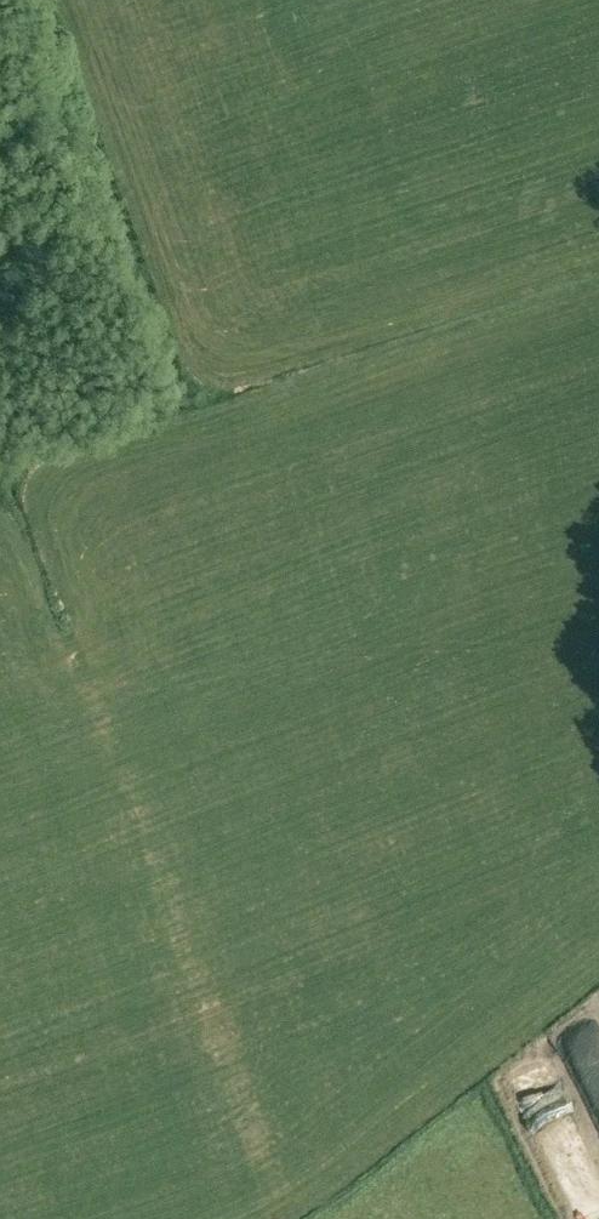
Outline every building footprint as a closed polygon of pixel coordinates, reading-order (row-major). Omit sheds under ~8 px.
[(570,1086),(537,1099),(570,1187),(588,1180),(594,1197),(598,1195),(598,1163),(570,1086)]
